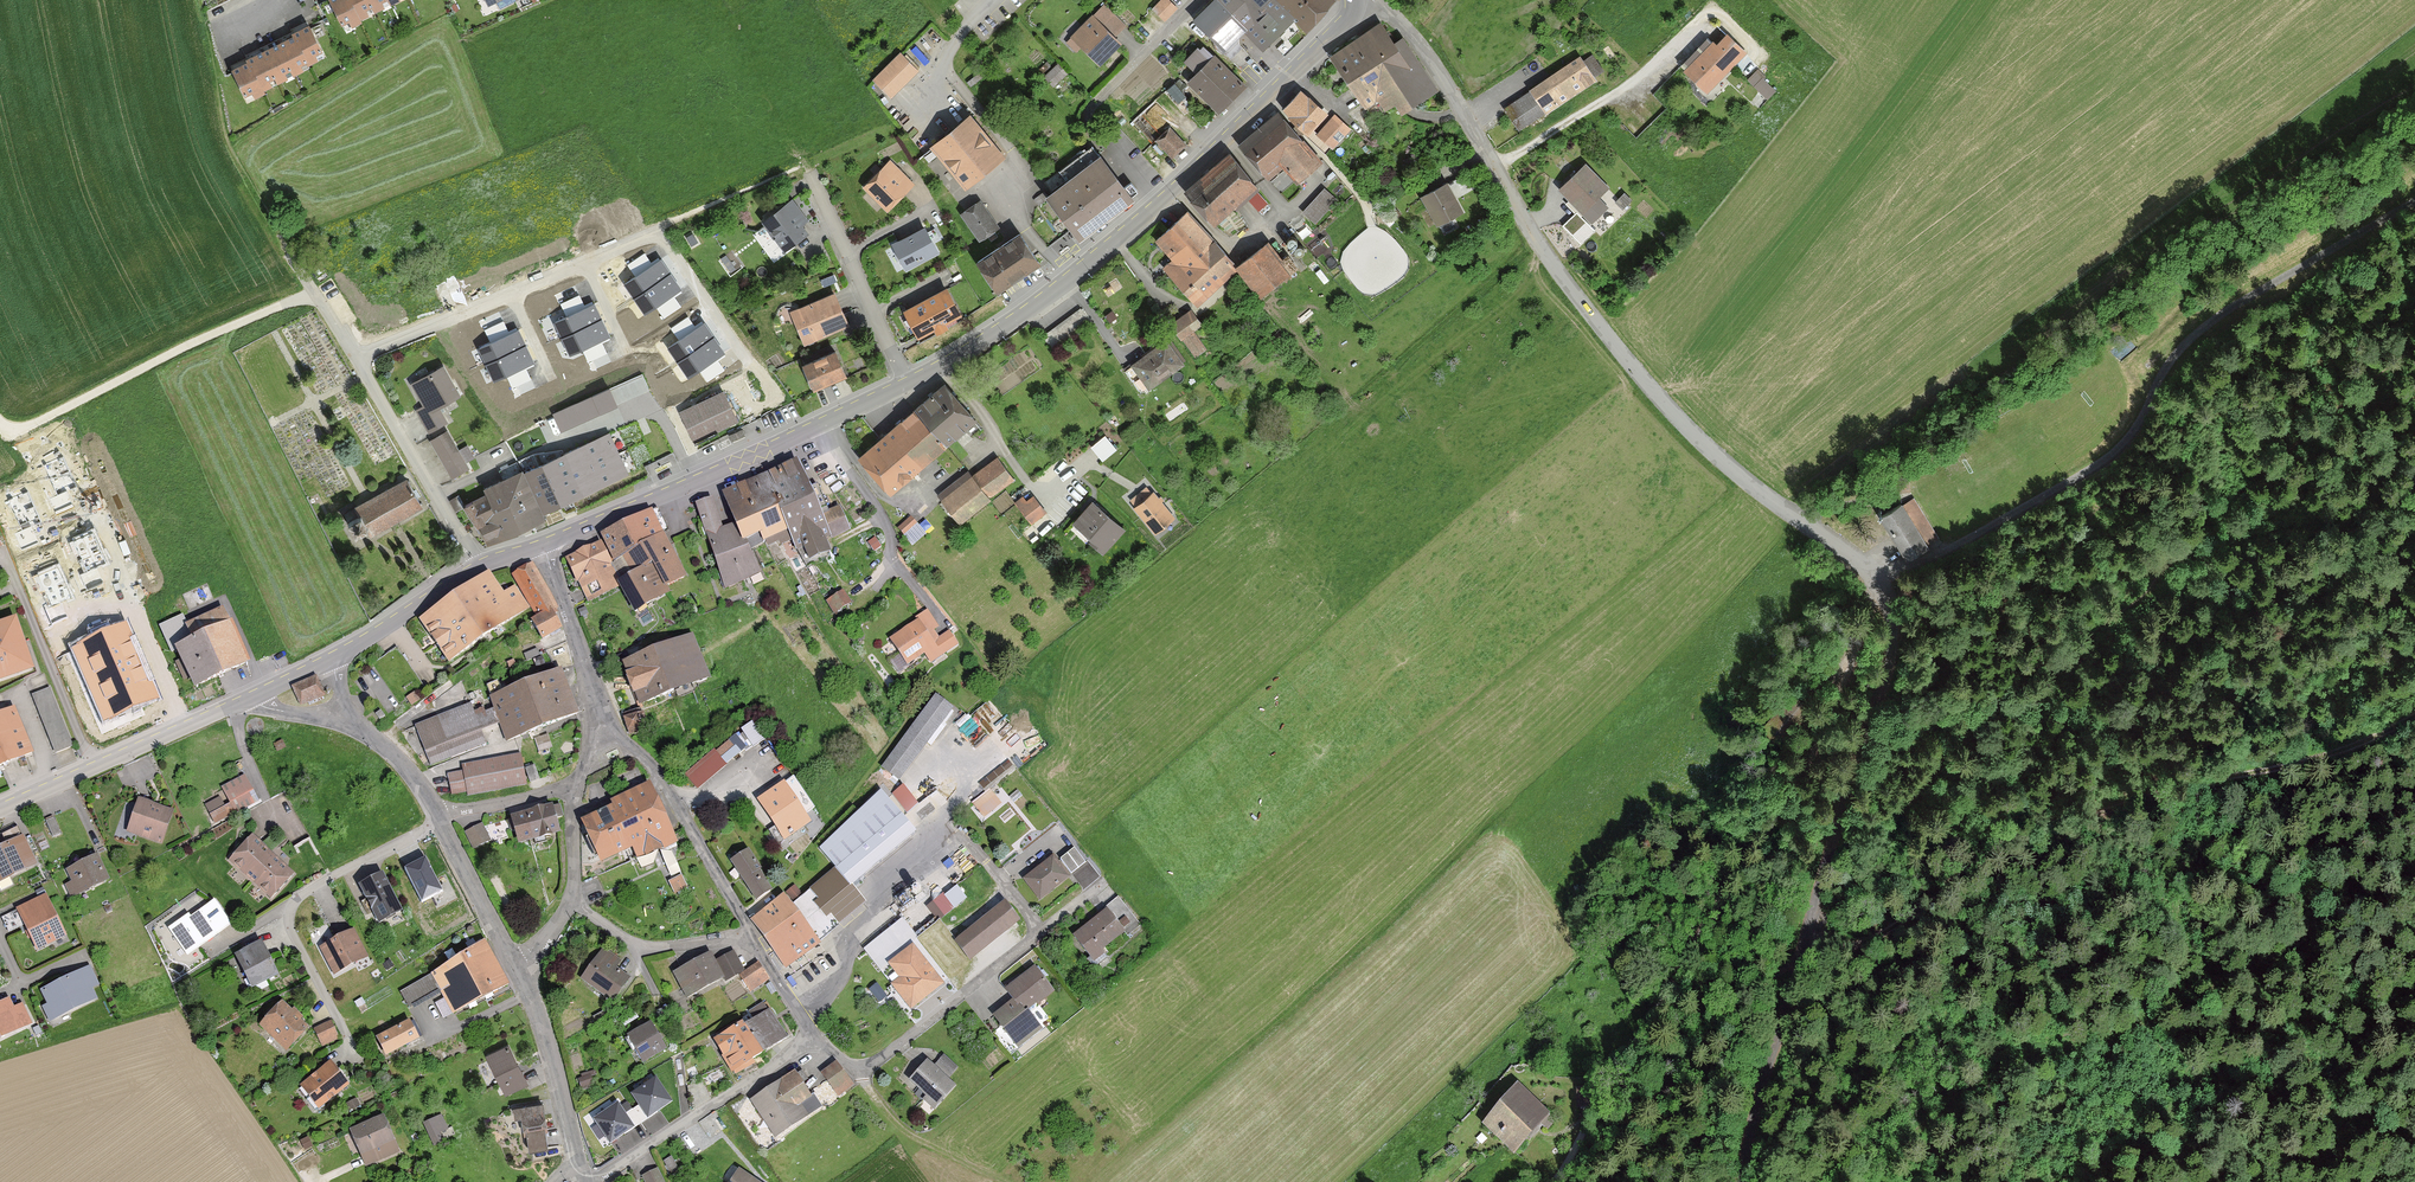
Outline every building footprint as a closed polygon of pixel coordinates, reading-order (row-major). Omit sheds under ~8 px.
[(344,32),(362,23),(360,20),(400,0),(328,0),(344,32)] [(1164,24),(1177,11),(1167,0),(1161,0),(1151,10),(1164,24)] [(1265,48),(1295,17),(1305,28),(1332,0),(1212,0),(1194,19),(1229,52),(1248,32),(1265,48)] [(1069,35),(1100,66),(1122,44),(1091,13),(1069,35)] [(1331,57),(1368,109),(1377,102),(1391,122),(1435,91),(1384,19),(1331,57)] [(241,61),(227,68),(245,103),(263,94),(261,92),(307,68),(306,65),(322,57),(304,23),(286,32),(287,35),(240,58),(241,61)] [(1747,54),(1725,35),(1715,45),(1712,41),(1655,93),(1672,111),(1695,85),(1709,97),(1747,54)] [(1183,79),(1218,113),(1247,84),(1216,53),(1211,58),(1199,46),(1184,62),(1192,70),(1183,79)] [(901,52),(873,80),(892,99),(920,72),(901,52)] [(1531,91),(1505,107),(1520,131),(1599,82),(1596,78),(1605,73),(1594,55),(1586,60),(1583,56),(1530,89),(1531,91)] [(1285,107),(1329,150),(1346,132),(1302,89),(1285,107)] [(1240,144),(1270,179),(1285,166),(1298,180),(1321,160),(1279,111),(1240,144)] [(931,145),(965,188),(1003,158),(969,115),(931,145)] [(1168,157),(1184,142),(1169,126),(1153,140),(1168,157)] [(1186,190),(1230,237),(1245,223),(1234,211),(1261,186),(1228,151),(1186,190)] [(1082,240),(1134,198),(1097,152),(1045,195),(1082,240)] [(862,187),(886,211),(915,182),(891,158),(862,187)] [(1587,163),(1559,188),(1584,215),(1612,190),(1587,163)] [(1461,176),(1421,198),(1437,228),(1464,214),(1456,199),(1470,191),(1461,176)] [(1335,200),(1324,189),(1303,211),(1314,222),(1335,200)] [(761,223),(784,251),(806,232),(802,227),(809,221),(791,199),(761,223)] [(978,240),(998,227),(981,199),(961,212),(978,240)] [(1196,305),(1238,269),(1188,212),(1153,242),(1170,261),(1163,267),(1196,305)] [(908,271),(941,252),(928,229),(895,247),(908,271)] [(973,257),(996,291),(1038,262),(1016,229),(973,257)] [(1238,266),(1262,296),(1291,273),(1267,243),(1238,266)] [(681,291),(661,261),(624,285),(644,316),(681,291)] [(789,313),(804,345),(849,324),(834,293),(789,313)] [(951,319),(937,296),(900,317),(913,340),(951,319)] [(594,305),(554,323),(570,357),(610,339),(594,305)] [(1169,324),(1181,341),(1204,326),(1192,308),(1169,324)] [(725,356),(704,325),(668,349),(688,380),(725,356)] [(518,330),(477,350),(494,384),(534,365),(518,330)] [(1166,338),(1128,364),(1145,388),(1182,362),(1166,338)] [(800,365),(813,391),(846,374),(834,349),(800,365)] [(414,410),(422,426),(443,414),(439,407),(460,395),(442,364),(409,382),(422,405),(414,410)] [(572,405),(582,426),(651,395),(640,373),(572,405)] [(943,381),(856,458),(890,496),(977,419),(943,381)] [(722,390),(667,418),(682,447),(736,420),(722,390)] [(447,430),(429,440),(446,471),(464,461),(447,430)] [(482,495),(463,504),(483,547),(543,519),(540,513),(624,474),(604,431),(480,489),(482,495)] [(1016,482),(997,458),(973,477),(968,471),(936,495),(959,526),(1016,482)] [(691,509),(727,588),(760,573),(750,551),(788,534),(803,566),(837,551),(795,460),(719,495),(733,524),(723,528),(710,500),(691,509)] [(421,506),(404,477),(354,507),(360,516),(348,523),(356,536),(366,530),(370,536),(421,506)] [(1176,518),(1154,490),(1152,492),(1147,486),(1130,500),(1135,506),(1133,508),(1155,535),(1176,518)] [(1940,543),(1913,499),(1879,519),(1906,563),(1940,543)] [(1124,529),(1092,500),(1070,524),(1103,553),(1124,529)] [(618,584),(634,613),(669,594),(666,589),(687,578),(664,535),(670,531),(657,506),(598,537),(612,563),(618,559),(628,578),(618,584)] [(918,529),(909,520),(899,530),(908,539),(918,529)] [(566,561),(588,603),(619,588),(597,545),(566,561)] [(538,616),(530,622),(544,642),(563,629),(550,611),(558,605),(531,564),(512,577),(538,616)] [(414,628),(443,671),(525,616),(511,594),(500,601),(486,580),(414,628)] [(193,689),(248,662),(221,606),(186,623),(192,636),(172,645),(193,689)] [(0,625),(0,682),(34,671),(16,619),(0,625)] [(888,660),(898,674),(923,656),(930,665),(959,645),(949,631),(934,642),(918,620),(889,640),(898,654),(888,660)] [(128,622),(70,647),(102,723),(160,698),(128,622)] [(692,634),(620,663),(638,708),(710,680),(692,634)] [(469,704),(414,726),(430,768),(487,746),(482,733),(498,726),(505,744),(579,716),(561,670),(488,698),(492,708),(473,715),(469,704)] [(317,673),(291,685),(300,705),(326,694),(317,673)] [(49,689),(32,696),(55,754),(73,747),(49,689)] [(884,769),(902,782),(952,711),(935,698),(884,769)] [(11,706),(0,711),(0,767),(32,753),(11,706)] [(685,777),(698,791),(727,764),(714,751),(685,777)] [(527,786),(522,755),(461,765),(462,771),(447,773),(451,794),(466,792),(467,796),(527,786)] [(257,804),(243,776),(221,787),(229,804),(209,813),(214,825),(257,804)] [(792,778),(758,802),(776,828),(769,832),(783,852),(808,834),(803,826),(809,822),(804,815),(814,809),(792,778)] [(651,789),(578,822),(597,864),(627,850),(634,863),(676,844),(651,789)] [(992,790),(973,805),(983,818),(1002,803),(992,790)] [(917,835),(882,791),(820,850),(835,869),(837,867),(853,886),(917,835)] [(173,810),(138,797),(126,831),(161,843),(173,810)] [(561,805),(552,807),(510,819),(518,846),(560,834),(556,820),(564,818),(561,805)] [(481,826),(465,833),(473,849),(488,841),(481,826)] [(23,835),(0,846),(0,883),(37,864),(23,835)] [(295,874),(252,836),(229,862),(272,900),(295,874)] [(749,853),(731,863),(754,901),(772,890),(749,853)] [(109,879),(97,854),(66,870),(72,883),(64,886),(70,898),(109,879)] [(1053,855),(1022,880),(1041,903),(1071,878),(1053,855)] [(444,892),(426,859),(405,870),(422,904),(444,892)] [(790,906),(782,896),(749,923),(787,968),(867,904),(853,886),(837,867),(835,869),(790,906)] [(403,912),(383,874),(359,886),(378,925),(403,912)] [(680,875),(668,883),(675,895),(687,888),(680,875)] [(68,938),(47,895),(15,910),(36,953),(68,938)] [(231,925),(214,901),(191,917),(190,915),(168,930),(187,957),(231,925)] [(955,941),(971,961),(1021,921),(1005,901),(955,941)] [(1126,935),(1106,910),(1073,937),(1093,961),(1126,935)] [(937,975),(942,970),(902,919),(864,949),(892,985),(900,979),(888,964),(913,945),(937,975)] [(320,947),(335,975),(369,958),(354,929),(320,947)] [(252,987),(254,986),(278,973),(260,940),(234,954),(252,987)] [(439,991),(454,1016),(510,984),(485,942),(399,991),(409,1008),(439,991)] [(913,945),(888,964),(900,979),(892,985),(891,986),(911,1012),(945,985),(937,975),(913,945)] [(605,949),(581,982),(604,998),(612,1004),(630,979),(616,969),(621,961),(605,949)] [(710,955),(673,974),(688,1001),(745,971),(735,952),(714,963),(710,955)] [(768,980),(757,964),(739,977),(750,993),(768,980)] [(105,995),(90,966),(40,990),(47,1004),(41,1006),(49,1022),(105,995)] [(1053,992),(1033,968),(1004,991),(1014,1002),(994,1018),(1018,1048),(1041,1030),(1027,1013),(1053,992)] [(887,997),(876,985),(869,991),(880,1004),(887,997)] [(9,999),(0,1003),(0,1039),(33,1023),(23,1002),(13,1007),(9,999)] [(286,1052),(309,1028),(282,1001),(258,1025),(286,1052)] [(767,1011),(762,1002),(748,1011),(754,1020),(743,1027),(740,1023),(710,1041),(734,1079),(755,1066),(752,1061),(789,1038),(770,1009),(767,1011)] [(313,1028),(322,1048),(339,1041),(331,1020),(313,1028)] [(419,1038),(409,1020),(376,1038),(386,1056),(419,1038)] [(650,1023),(625,1037),(640,1064),(666,1050),(650,1023)] [(484,1054),(507,1097),(530,1085),(507,1042),(484,1054)] [(958,1067),(944,1055),(934,1066),(928,1061),(906,1086),(933,1111),(942,1101),(957,1085),(949,1078),(958,1067)] [(349,1086),(330,1062),(298,1087),(317,1111),(349,1086)] [(855,1086),(836,1062),(820,1074),(839,1098),(855,1086)] [(819,1110),(795,1072),(750,1101),(774,1139),(819,1110)] [(626,1113),(618,1101),(593,1118),(610,1143),(674,1100),(656,1074),(630,1091),(639,1104),(626,1113)] [(1521,1085),(1485,1126),(1519,1155),(1555,1113),(1521,1085)] [(545,1103),(520,1106),(522,1126),(547,1124),(545,1103)] [(365,1167),(399,1152),(382,1114),(348,1129),(365,1167)] [(658,1169),(642,1177),(644,1181),(664,1181),(658,1169)] [(739,1170),(731,1181),(757,1181),(739,1170)]
